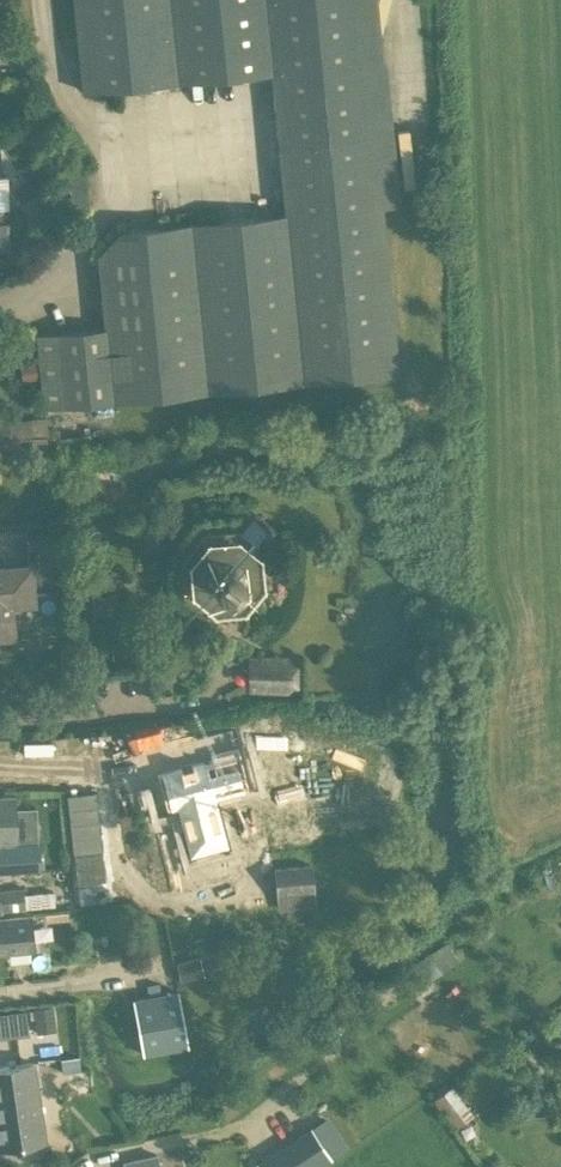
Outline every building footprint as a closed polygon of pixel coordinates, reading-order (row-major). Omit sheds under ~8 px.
[(81,91),(273,72),(287,214),(118,232),(98,255),(106,329),(36,337),(36,338),(39,363),(43,405),(44,408),(45,408),(399,372),(373,111),(391,109),(381,0),(72,0),(81,91)] [(10,250),(8,222),(0,222),(0,251),(10,250)] [(11,441),(11,438),(10,421),(10,416),(0,416),(0,441),(11,441)] [(208,531),(183,562),(207,568),(208,584),(220,594),(236,592),(245,579),(243,565),(266,554),(280,537),(250,512),(236,528),(208,531)] [(35,605),(34,592),(62,589),(60,565),(57,534),(28,537),(30,564),(0,567),(0,638),(15,637),(12,607),(35,605)] [(285,692),(285,659),(247,659),(247,692),(285,692)] [(214,761),(163,774),(171,809),(180,807),(187,835),(229,824),(222,793),(247,785),(237,748),(212,755),(214,761)] [(15,841),(15,815),(14,796),(0,797),(0,841),(15,841)] [(41,870),(39,842),(0,845),(0,872),(41,870)] [(309,863),(274,867),(277,892),(312,888),(309,863)] [(127,894),(124,865),(74,870),(77,898),(127,894)] [(26,908),(55,907),(54,891),(24,894),(24,887),(0,889),(0,911),(26,908)] [(31,916),(0,919),(0,953),(11,953),(34,950),(31,916)] [(451,941),(433,951),(440,966),(459,956),(451,941)] [(176,988),(133,996),(143,1053),(187,1044),(176,988)] [(76,1044),(72,1005),(39,1009),(43,1048),(76,1044)] [(0,1071),(0,1147),(45,1139),(32,1065),(0,1071)] [(257,1161),(260,1166),(316,1166),(331,1157),(311,1126),(257,1161)] [(158,1154),(125,1161),(126,1166),(161,1166),(158,1154)]
